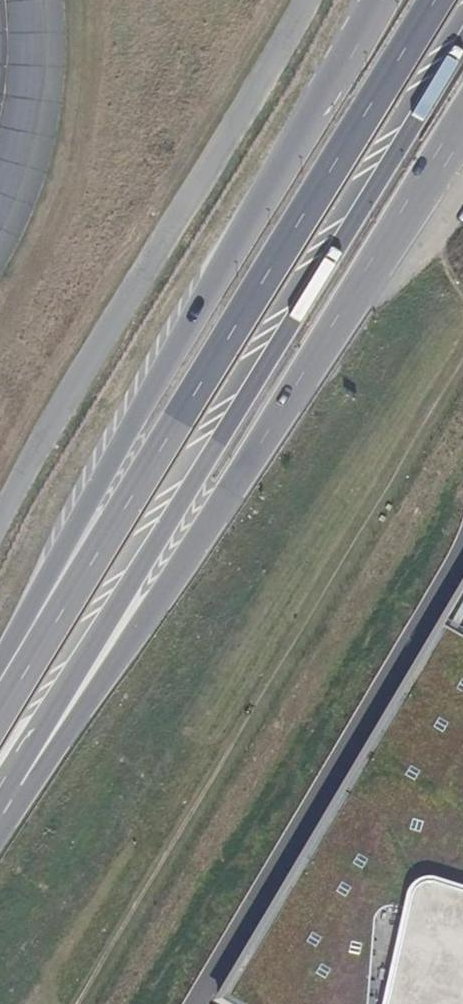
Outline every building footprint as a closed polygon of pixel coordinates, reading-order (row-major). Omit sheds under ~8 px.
[(221,999),(227,1003),(462,1003),(462,588),(221,999)]
